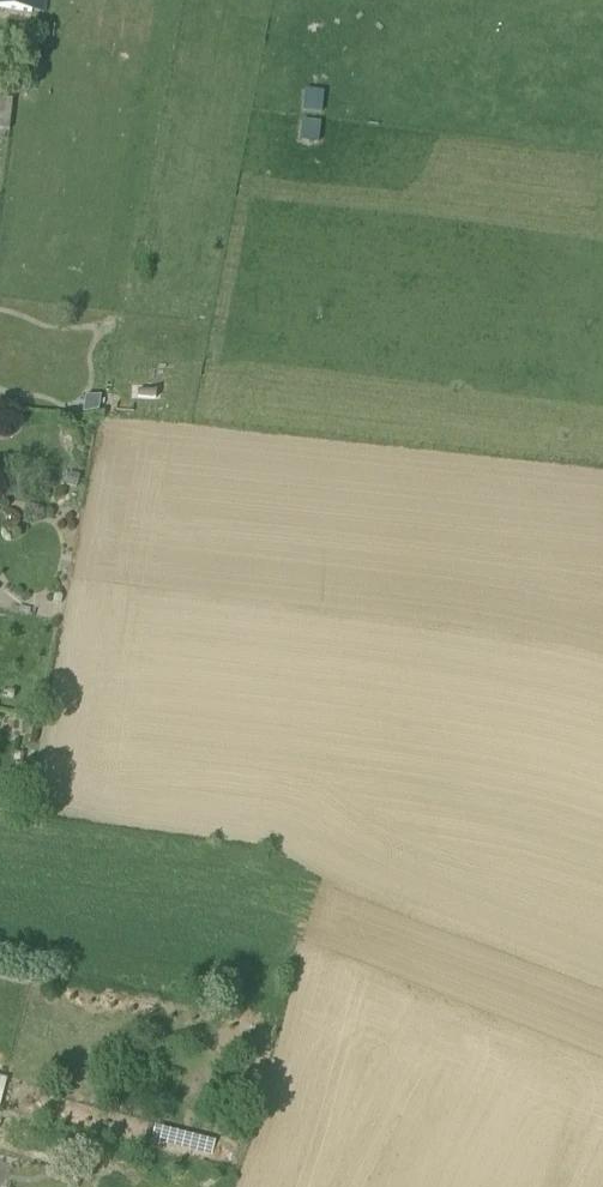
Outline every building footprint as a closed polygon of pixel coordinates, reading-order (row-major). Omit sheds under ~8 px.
[(41,15),(43,0),(0,0),(0,9),(41,15)]
